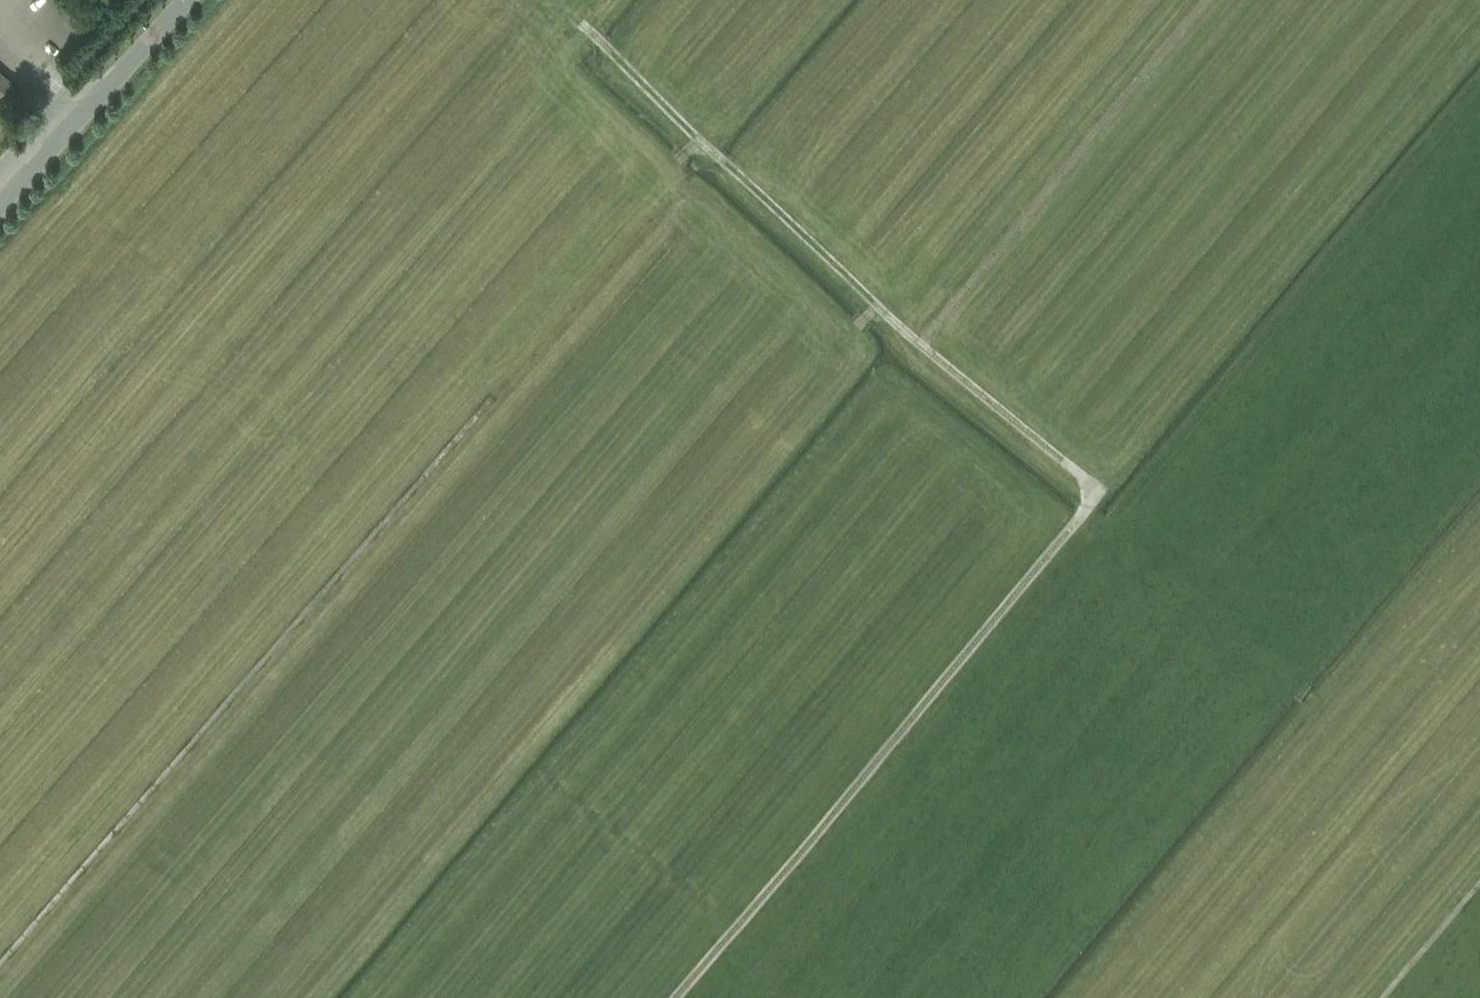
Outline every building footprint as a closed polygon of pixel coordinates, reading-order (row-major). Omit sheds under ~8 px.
[(10,80),(0,71),(0,91),(10,80)]
